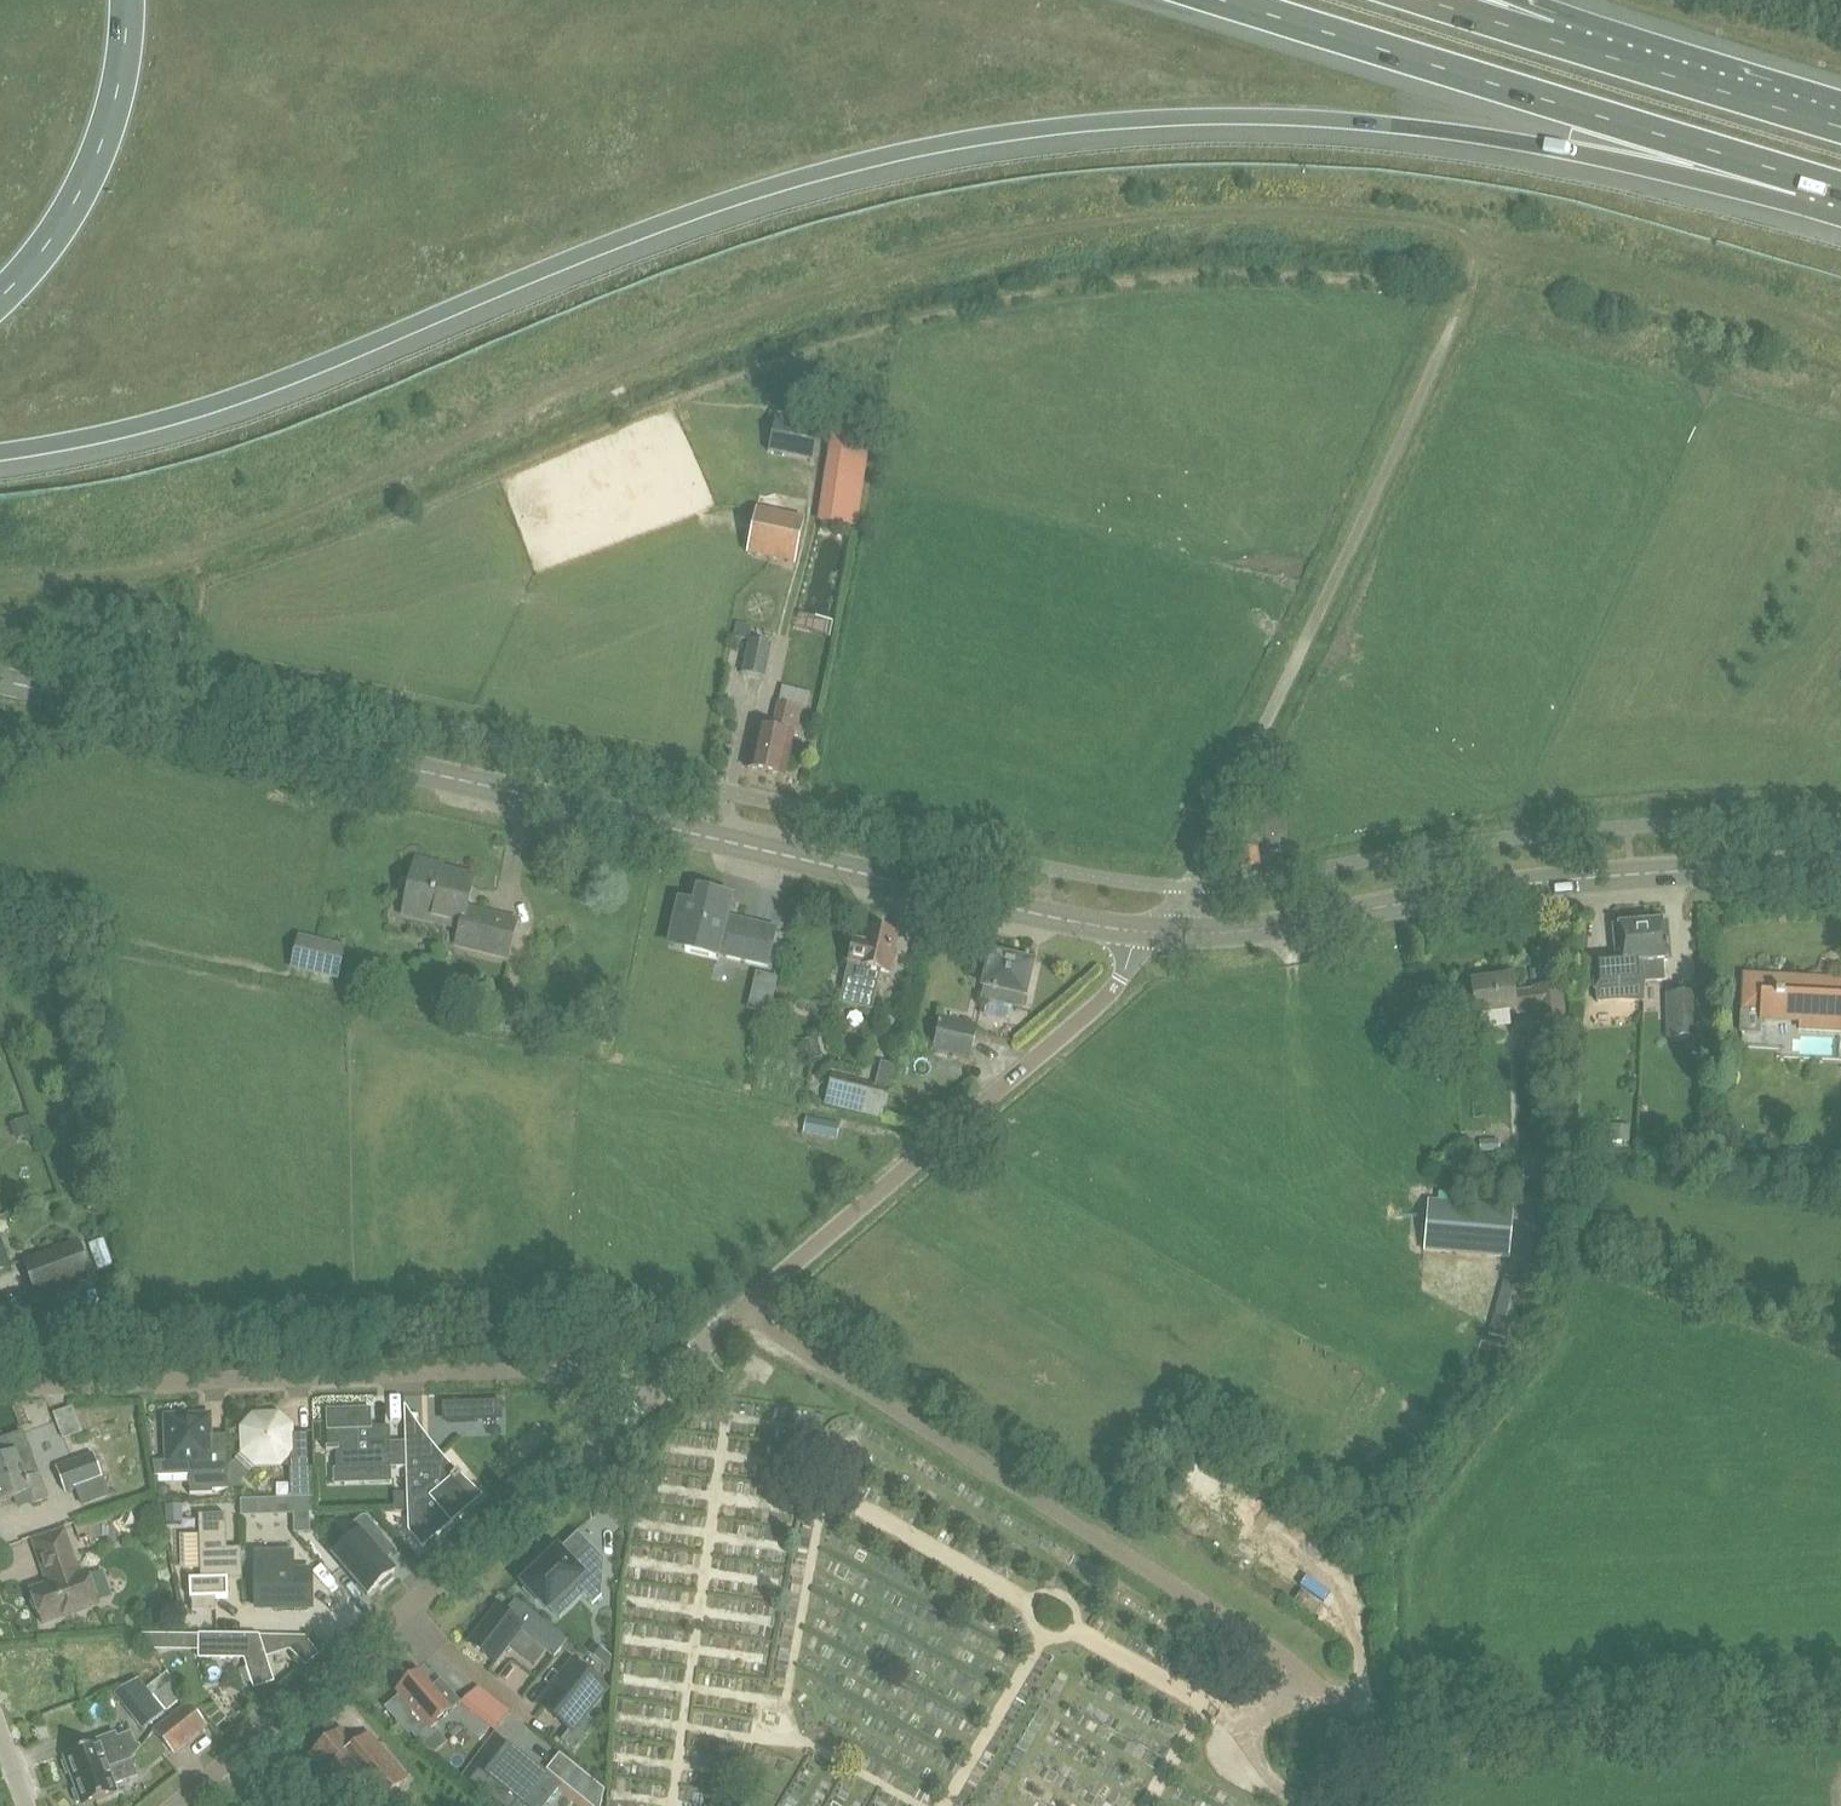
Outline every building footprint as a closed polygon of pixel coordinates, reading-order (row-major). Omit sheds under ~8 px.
[(834,421),(819,522),(859,527),(873,425),(834,421)] [(820,432),(816,431),(775,424),(775,433),(770,452),(815,461),(820,432)] [(757,510),(748,555),(796,566),(805,519),(757,510)] [(750,640),(750,642),(743,674),(765,678),(772,645),(753,641),(750,640)] [(758,728),(748,768),(765,772),(765,769),(770,770),(769,773),(785,777),(794,737),(800,739),(806,711),(780,705),(774,732),(758,728)] [(1239,852),(1241,869),(1261,869),(1258,851),(1239,852)] [(416,859),(407,898),(423,902),(419,918),(461,928),(457,944),(508,956),(515,929),(464,917),(473,878),(440,870),(442,865),(416,859)] [(728,902),(720,900),(721,896),(699,891),(695,906),(681,902),(675,930),(689,934),(685,950),(716,957),(717,953),(767,965),(775,930),(725,919),(728,902)] [(1642,924),(1646,984),(1667,981),(1666,963),(1664,922),(1642,924)] [(1646,984),(1642,924),(1620,926),(1623,961),(1618,962),(1617,958),(1599,960),(1601,988),(1626,986),(1627,997),(1644,999),(1643,1011),(1645,1011),(1646,984)] [(875,1008),(883,972),(894,975),(899,953),(895,952),(898,938),(894,936),(894,934),(882,931),(882,934),(868,931),(865,946),(856,944),(843,1001),(875,1008)] [(292,972),(341,982),(345,951),(300,942),(292,972)] [(981,988),(986,989),(983,1002),(1022,1010),(1025,999),(1029,1000),(1038,962),(989,951),(981,988)] [(1479,1032),(1477,1015),(1520,1010),(1520,1012),(1537,1010),(1538,1019),(1564,1017),(1561,988),(1535,990),(1535,994),(1514,996),(1512,981),(1510,981),(1509,973),(1495,975),(1495,982),(1473,985),(1474,999),(1453,1002),(1457,1034),(1479,1032)] [(1799,1021),(1803,1021),(1803,1028),(1840,1029),(1840,980),(1836,980),(1835,996),(1817,996),(1817,984),(1825,984),(1825,980),(1746,976),(1745,1008),(1765,1009),(1765,1020),(1799,1021)] [(769,1012),(776,982),(760,978),(753,1008),(769,1012)] [(1665,993),(1667,1040),(1697,1039),(1696,992),(1665,993)] [(939,1019),(933,1050),(971,1059),(978,1026),(939,1019)] [(805,1041),(810,1061),(824,1058),(817,1037),(805,1041)] [(881,1062),(876,1084),(833,1075),(824,1106),(885,1119),(897,1066),(881,1062)] [(71,1113),(59,1117),(64,1134),(77,1131),(71,1113)] [(30,1117),(10,1125),(16,1141),(37,1133),(30,1117)] [(807,1117),(803,1134),(838,1140),(841,1124),(807,1117)] [(1611,1126),(1610,1142),(1629,1143),(1630,1127),(1611,1126)] [(1500,1139),(1481,1140),(1481,1153),(1501,1152),(1500,1139)] [(1562,1178),(1560,1152),(1537,1154),(1522,1154),(1523,1180),(1538,1180),(1562,1178)] [(1512,1261),(1512,1253),(1516,1205),(1429,1198),(1425,1254),(1512,1261)] [(1553,1204),(1526,1202),(1520,1280),(1547,1282),(1553,1204)] [(11,1268),(0,1239),(0,1272),(11,1268)] [(92,1276),(79,1240),(23,1261),(36,1298),(92,1276)] [(1506,1277),(1489,1335),(1513,1342),(1527,1283),(1506,1277)] [(49,1321),(28,1328),(36,1353),(53,1347),(53,1336),(49,1321)] [(448,1422),(496,1421),(496,1401),(448,1403),(448,1422)] [(82,1433),(77,1421),(72,1408),(54,1414),(64,1440),(82,1433)] [(336,1452),(336,1470),(392,1468),(406,1468),(406,1467),(405,1443),(391,1444),(390,1427),(372,1428),(371,1410),(370,1410),(327,1412),(328,1448),(327,1448),(327,1452),(336,1452)] [(229,1490),(227,1455),(212,1456),(211,1437),(210,1416),(165,1417),(167,1462),(167,1466),(189,1465),(189,1476),(190,1495),(213,1494),(213,1491),(229,1490)] [(280,1464),(290,1453),(291,1468),(309,1468),(308,1434),(291,1435),(291,1427),(278,1416),(254,1416),(243,1429),(243,1453),(256,1465),(280,1464)] [(0,1459),(0,1498),(2,1503),(17,1497),(21,1508),(48,1497),(22,1432),(5,1438),(10,1452),(1,1455),(2,1458),(0,1459)] [(423,1436),(405,1437),(406,1467),(406,1468),(408,1531),(423,1548),(454,1521),(452,1519),(469,1505),(469,1504),(473,1501),(454,1482),(461,1475),(457,1471),(453,1475),(432,1451),(424,1451),(423,1436)] [(1347,1444),(1343,1451),(1348,1454),(1353,1448),(1347,1444)] [(84,1507),(111,1497),(93,1455),(57,1468),(67,1495),(78,1491),(84,1507)] [(1369,1458),(1365,1465),(1371,1468),(1375,1462),(1369,1458)] [(1381,1465),(1378,1471),(1383,1474),(1386,1468),(1381,1465)] [(170,1491),(159,1491),(160,1501),(170,1501),(170,1491)] [(405,1493),(393,1494),(394,1510),(406,1509),(405,1493)] [(292,1497),(293,1514),(315,1513),(315,1496),(292,1497)] [(166,1523),(181,1523),(180,1508),(165,1508),(166,1523)] [(228,1581),(243,1581),(242,1549),(227,1550),(226,1515),(199,1516),(201,1580),(190,1580),(190,1599),(192,1599),(192,1611),(216,1611),(216,1598),(228,1598),(228,1581)] [(334,1557),(368,1596),(379,1587),(382,1590),(395,1579),(392,1575),(395,1573),(374,1548),(386,1538),(367,1517),(362,1517),(343,1533),(351,1542),(334,1557)] [(535,1604),(539,1600),(547,1609),(573,1584),(593,1605),(602,1596),(604,1560),(589,1544),(570,1563),(558,1551),(523,1584),(527,1588),(523,1591),(535,1604)] [(69,1546),(40,1556),(50,1586),(32,1592),(34,1597),(32,1601),(35,1610),(39,1612),(43,1625),(98,1606),(87,1573),(79,1576),(69,1546)] [(309,1607),(309,1573),(292,1573),(292,1556),(258,1556),(258,1607),(309,1607)] [(1332,1599),(1309,1583),(1303,1592),(1326,1608),(1332,1599)] [(468,1644),(495,1665),(521,1632),(554,1658),(562,1649),(568,1641),(516,1600),(505,1613),(497,1607),(468,1644)] [(200,1658),(245,1659),(254,1688),(273,1682),(265,1658),(259,1636),(200,1636),(200,1658)] [(566,1652),(572,1645),(568,1641),(562,1649),(566,1652)] [(604,1688),(578,1668),(574,1664),(568,1672),(544,1703),(574,1726),(604,1688)] [(435,1690),(423,1676),(419,1672),(397,1692),(430,1730),(461,1702),(444,1682),(435,1690)] [(148,1688),(166,1713),(185,1699),(167,1674),(148,1688)] [(464,1700),(484,1716),(495,1702),(478,1688),(464,1700)] [(141,1710),(151,1724),(165,1713),(154,1699),(141,1710)] [(156,1731),(174,1753),(207,1726),(190,1705),(156,1731)] [(510,1713),(505,1710),(494,1724),(499,1727),(510,1713)] [(381,1801),(405,1781),(367,1737),(354,1748),(340,1732),(311,1756),(348,1800),(366,1785),(381,1801)] [(73,1781),(132,1760),(141,1749),(134,1744),(131,1733),(117,1738),(115,1733),(94,1741),(96,1747),(65,1757),(66,1761),(63,1762),(67,1774),(70,1773),(73,1781)] [(511,1751),(508,1749),(494,1767),(486,1761),(469,1782),(500,1805),(515,1805),(518,1802),(523,1805),(546,1805),(559,1790),(511,1751)] [(591,1805),(601,1805),(604,1791),(599,1787),(560,1755),(547,1771),(591,1805)] [(82,1805),(83,1805),(117,1793),(114,1786),(138,1777),(132,1760),(73,1781),(76,1790),(72,1791),(76,1803),(80,1802),(82,1805)]
